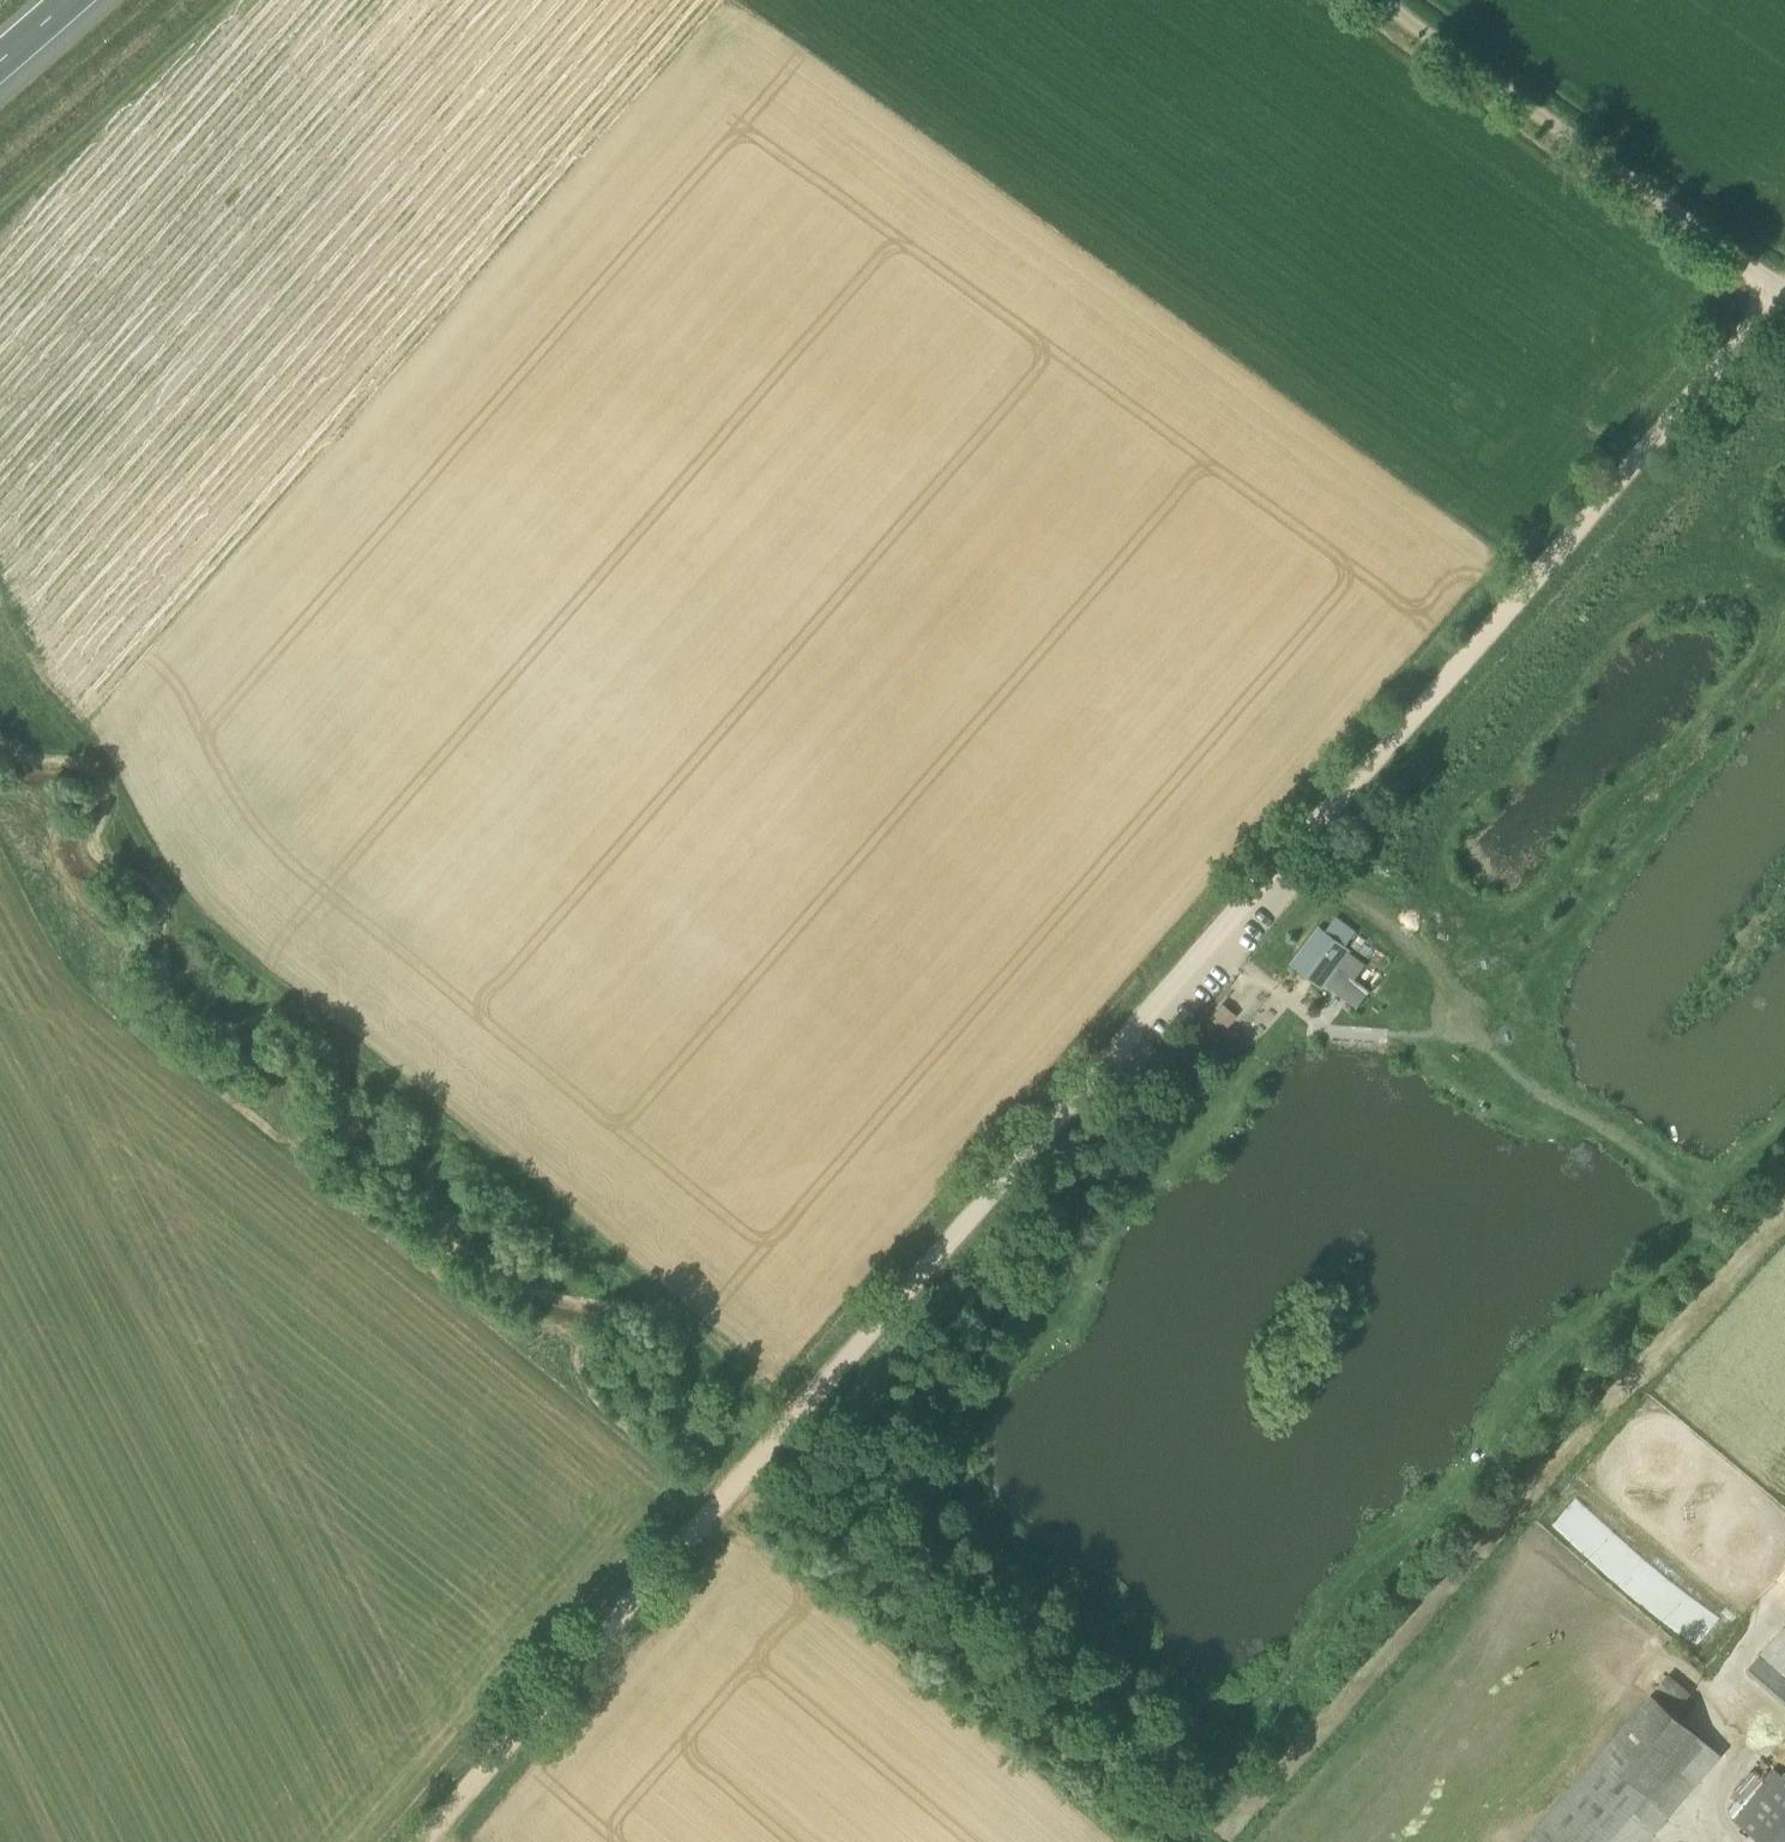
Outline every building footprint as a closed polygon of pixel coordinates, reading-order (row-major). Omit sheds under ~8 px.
[(1344,947),(1356,931),(1337,917),(1325,932),(1320,928),(1301,950),(1293,963),(1308,975),(1326,952),(1340,963),(1350,951),(1344,947)] [(1340,963),(1338,965),(1355,978),(1366,964),(1349,952),(1341,963),(1340,963)] [(1745,1669),(1784,1704),(1784,1624),(1745,1669)] [(1690,1695),(1668,1675),(1652,1694),(1674,1714),(1690,1695)] [(1631,1816),(1700,1735),(1650,1694),(1525,1841),(1609,1841),(1631,1816)] [(1781,1775),(1773,1768),(1730,1816),(1760,1841),(1784,1841),(1784,1771),(1781,1775)]
